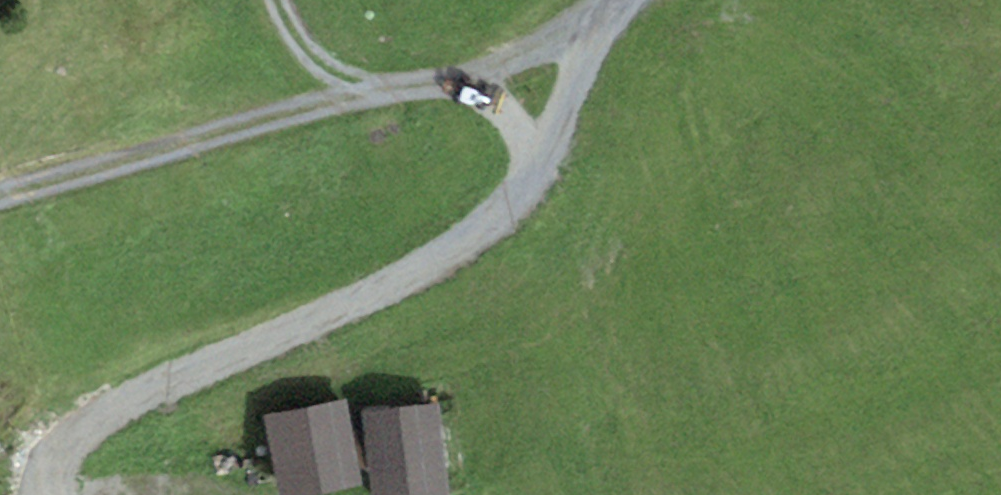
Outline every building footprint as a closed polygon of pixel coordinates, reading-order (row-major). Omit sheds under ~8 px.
[(333,407),(256,412),(262,494),(339,489),(333,407)] [(346,418),(351,494),(426,494),(420,413),(346,418)]
